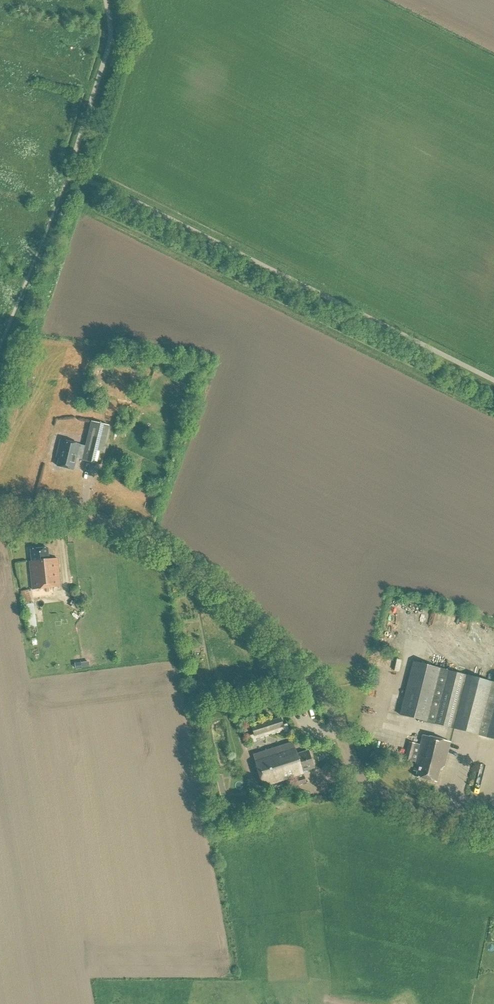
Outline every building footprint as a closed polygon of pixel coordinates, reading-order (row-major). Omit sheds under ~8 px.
[(108,426),(91,422),(84,447),(82,459),(81,461),(99,465),(108,426)] [(58,458),(56,466),(72,470),(75,458),(82,459),(84,447),(78,446),(78,445),(60,440),(55,457),(58,458)] [(29,561),(32,589),(60,586),(57,559),(49,560),(47,548),(30,550),(31,561),(29,561)] [(399,715),(479,736),(492,682),(412,661),(399,715)] [(479,736),(493,740),(493,682),(492,682),(479,736)] [(251,727),(254,734),(249,735),(252,743),(257,741),(256,739),(284,730),(284,733),(289,731),(287,723),(283,725),(280,718),(251,727)] [(413,771),(417,772),(415,777),(436,782),(439,770),(444,767),(450,742),(422,735),(419,745),(408,742),(404,760),(415,763),(413,771)] [(306,782),(302,771),(314,768),(308,750),(297,754),(293,741),(253,754),(263,786),(294,776),(297,785),(306,782)] [(225,795),(221,775),(210,777),(215,797),(225,795)] [(216,815),(222,823),(229,818),(224,810),(216,815)]
